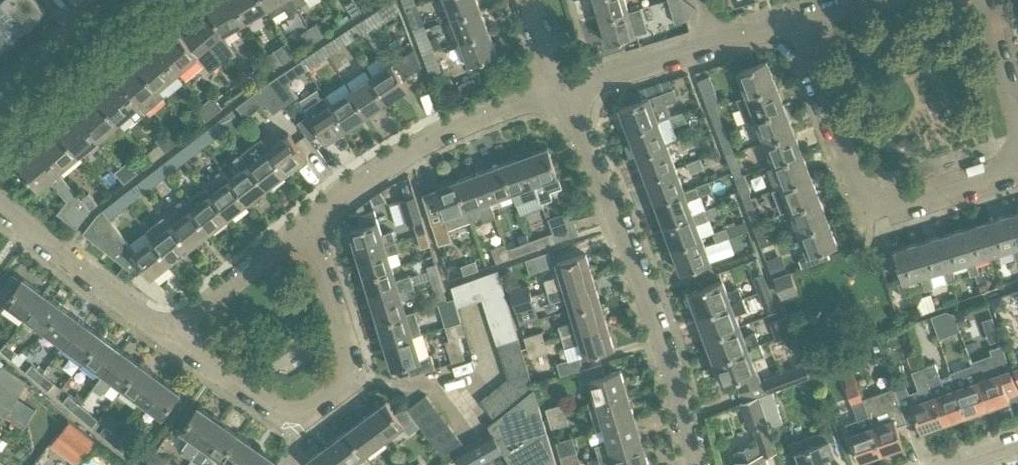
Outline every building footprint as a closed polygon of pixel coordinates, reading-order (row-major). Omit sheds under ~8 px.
[(25,28),(45,10),(37,0),(0,0),(25,28)] [(5,45),(25,28),(0,0),(0,38),(5,45)] [(236,52),(223,34),(246,20),(234,0),(223,0),(208,9),(211,15),(196,28),(223,62),(236,52)] [(268,7),(264,0),(234,0),(246,20),(268,7)] [(268,7),(273,15),(286,8),(288,12),(298,6),(294,0),(264,0),(268,7)] [(353,16),(361,10),(354,0),(350,0),(345,3),(353,16)] [(417,4),(415,0),(402,0),(406,8),(417,4)] [(477,0),(445,0),(451,17),(479,6),(477,0)] [(630,11),(627,0),(596,0),(601,19),(630,11)] [(676,23),(688,20),(696,6),(688,0),(670,0),(676,23)] [(426,28),(417,4),(406,9),(415,32),(426,28)] [(488,29),(479,6),(451,17),(460,41),(488,29)] [(631,36),(634,47),(643,45),(639,34),(647,31),(640,7),(630,11),(601,19),(608,43),(631,36)] [(343,32),(349,42),(366,31),(359,21),(343,32)] [(318,39),(325,34),(317,22),(310,26),(318,39)] [(310,26),(302,32),(310,44),(318,39),(310,26)] [(183,38),(178,33),(176,30),(166,38),(167,42),(159,49),(178,73),(198,56),(210,72),(223,62),(196,28),(183,38)] [(423,55),(435,51),(426,28),(415,32),(423,55)] [(488,29),(460,41),(469,65),(497,54),(488,29)] [(321,45),(328,56),(349,42),(343,32),(321,45)] [(309,69),(328,56),(321,45),(302,59),(309,69)] [(414,47),(392,62),(403,78),(421,66),(414,47)] [(165,96),(159,88),(178,73),(159,49),(149,57),(145,55),(136,62),(164,96),(165,96)] [(275,68),(282,62),(274,50),(267,54),(275,68)] [(443,73),(439,61),(435,51),(423,55),(432,77),(443,73)] [(290,81),(309,69),(302,59),(282,72),(269,81),(286,103),(299,95),(290,81)] [(767,60),(745,69),(741,59),(726,64),(729,74),(738,70),(747,95),(776,84),(767,60)] [(145,113),(164,96),(136,62),(135,63),(138,67),(119,82),(145,114),(146,114),(145,113)] [(392,62),(372,76),(388,100),(408,87),(392,62)] [(709,110),(717,107),(721,105),(709,75),(697,79),(709,110)] [(246,76),(238,82),(244,90),(246,89),(252,84),(246,76)] [(367,114),(388,100),(372,76),(351,90),(367,114)] [(256,91),(273,113),(286,103),(269,81),(256,91)] [(136,122),(145,114),(119,82),(99,99),(119,122),(129,113),(136,122)] [(756,118),(785,107),(776,84),(747,95),(737,99),(746,122),(756,118)] [(630,129),(630,131),(660,120),(654,106),(678,97),(674,88),(622,107),(626,120),(623,121),(626,130),(630,129)] [(347,128),(367,114),(351,90),(331,103),(347,128)] [(214,95),(203,103),(213,115),(223,107),(214,95)] [(119,122),(99,99),(79,115),(99,139),(119,122)] [(203,103),(197,108),(207,120),(213,115),(203,103)] [(347,128),(331,103),(309,117),(326,142),(347,128)] [(709,110),(718,132),(725,129),(717,107),(709,110)] [(765,140),(794,129),(785,107),(756,118),(765,140)] [(224,130),(240,118),(233,109),(217,121),(224,130)] [(686,120),(683,111),(670,116),(673,125),(686,120)] [(99,139),(79,115),(59,132),(79,155),(99,139)] [(668,143),(660,120),(630,131),(639,154),(668,143)] [(197,136),(204,146),(224,130),(217,121),(197,136)] [(179,140),(170,128),(162,134),(171,146),(179,140)] [(725,129),(718,132),(727,155),(734,152),(725,129)] [(774,163),(802,152),(794,129),(765,140),(774,163)] [(79,155),(59,132),(40,148),(60,171),(79,155)] [(171,146),(162,134),(156,139),(165,150),(171,146)] [(307,157),(289,134),(269,149),(287,172),(307,157)] [(692,134),(678,139),(682,149),(695,143),(692,134)] [(204,146),(197,136),(178,151),(185,160),(204,146)] [(262,137),(241,152),(267,187),(287,172),(269,149),(271,148),(262,137)] [(677,166),(668,143),(639,154),(648,177),(677,166)] [(19,165),(39,189),(51,179),(67,199),(58,212),(77,226),(90,209),(81,198),(60,171),(40,148),(19,165)] [(550,190),(562,186),(548,148),(525,157),(539,195),(541,201),(553,197),(550,190)] [(158,166),(166,175),(185,160),(178,151),(158,166)] [(233,159),(242,170),(230,179),(248,202),(267,187),(241,152),(233,159)] [(727,155),(735,178),(743,175),(734,152),(727,155)] [(783,186),(811,175),(802,152),(774,163),(783,186)] [(517,204),(539,195),(525,157),(503,165),(512,192),(517,204)] [(700,157),(687,162),(691,172),(704,167),(700,157)] [(137,173),(128,161),(121,166),(131,177),(137,173)] [(492,207),(503,203),(500,196),(512,192),(503,165),(480,173),(492,207)] [(124,182),(131,177),(121,166),(115,171),(124,182)] [(166,175),(158,166),(139,181),(147,190),(150,195),(156,191),(153,185),(166,175)] [(677,166),(648,177),(656,200),(685,189),(677,166)] [(222,169),(203,184),(205,186),(228,217),(248,202),(230,179),(222,169)] [(480,173),(457,181),(471,220),(483,215),(485,220),(496,216),(492,207),(480,173)] [(744,175),(743,175),(735,178),(744,200),(752,198),(749,192),(751,191),(744,175)] [(820,198),(811,175),(783,186),(791,209),(820,198)] [(695,185),(698,191),(699,195),(713,190),(709,180),(695,185)] [(127,205),(147,190),(139,181),(120,195),(127,205)] [(423,193),(439,244),(452,240),(448,228),(471,220),(457,181),(435,189),(423,193)] [(685,189),(656,200),(665,224),(694,214),(689,199),(699,195),(698,191),(695,185),(685,189)] [(186,201),(183,196),(182,197),(209,232),(228,217),(205,186),(186,201)] [(81,198),(90,209),(97,203),(88,193),(81,198)] [(96,216),(83,233),(131,270),(140,263),(150,277),(170,261),(153,238),(135,252),(110,219),(127,205),(120,195),(102,209),(103,210),(96,216)] [(415,195),(402,199),(408,221),(413,220),(417,234),(426,232),(421,215),(415,195)] [(720,199),(721,203),(733,199),(731,195),(720,199)] [(163,211),(168,219),(190,246),(209,232),(182,197),(163,211)] [(744,200),(753,224),(761,221),(752,198),(744,200)] [(800,231),(829,220),(820,198),(791,209),(800,231)] [(718,205),(709,208),(705,210),(708,218),(721,213),(718,205)] [(358,252),(396,241),(393,230),(383,234),(375,210),(358,215),(361,226),(351,229),(358,252)] [(556,241),(579,233),(571,210),(548,218),(553,232),(553,231),(556,241)] [(1012,213),(989,220),(998,251),(1012,247),(1016,260),(1008,264),(1013,280),(1017,278),(1017,233),(1012,213)] [(703,237),(702,235),(713,232),(714,231),(709,219),(698,223),(694,214),(665,224),(674,248),(703,237)] [(147,230),(153,238),(170,261),(190,246),(172,223),(166,216),(147,230)] [(716,242),(747,230),(744,220),(714,231),(713,232),(716,242)] [(809,254),(800,257),(803,267),(830,257),(826,248),(838,243),(829,220),(800,231),(809,254)] [(1002,265),(998,251),(989,220),(964,228),(977,273),(979,272),(975,258),(989,254),(994,268),(1002,265)] [(753,224),(763,248),(770,245),(761,221),(753,224)] [(953,280),(956,279),(952,265),(966,261),(971,275),(977,273),(964,228),(940,235),(953,280)] [(530,240),(534,249),(556,241),(553,231),(553,232),(530,240)] [(426,232),(417,234),(421,248),(430,245),(426,232)] [(930,288),(934,286),(929,272),(944,268),(948,282),(953,280),(940,235),(916,243),(930,288)] [(703,237),(674,248),(682,271),(712,260),(703,237)] [(534,249),(530,240),(508,248),(511,257),(534,249)] [(392,267),(388,254),(399,250),(396,241),(358,252),(365,275),(392,267)] [(511,257),(508,248),(507,248),(505,242),(491,247),(497,262),(511,257)] [(911,293),(906,279),(920,275),(925,289),(930,288),(916,243),(894,249),(904,280),(889,285),(893,299),(911,293)] [(526,259),(530,272),(553,264),(548,251),(526,259)] [(545,278),(549,291),(593,278),(594,278),(587,254),(558,262),(561,273),(545,278)] [(462,265),(464,273),(478,268),(475,260),(462,265)] [(431,280),(440,277),(436,263),(427,266),(431,280)] [(365,275),(372,298),(414,285),(411,275),(396,279),(392,267),(365,275)] [(498,269),(466,280),(473,303),(482,300),(483,303),(506,296),(498,269)] [(764,273),(763,273),(753,277),(759,292),(770,288),(764,273)] [(798,289),(792,273),(777,278),(783,295),(798,289)] [(26,316),(43,293),(24,278),(21,281),(12,275),(0,291),(0,292),(9,298),(7,301),(26,316)] [(431,280),(438,303),(448,301),(440,277),(431,280)] [(985,277),(977,280),(980,287),(987,284),(985,277)] [(571,309),(599,300),(593,278),(549,291),(547,291),(552,300),(568,296),(571,309)] [(449,286),(453,298),(454,298),(457,308),(473,303),(466,280),(449,286)] [(690,292),(691,294),(687,296),(691,305),(695,305),(698,315),(742,299),(737,287),(728,291),(724,280),(690,292)] [(407,313),(403,298),(416,294),(414,285),(372,298),(379,321),(407,313)] [(515,301),(532,296),(529,285),(511,290),(515,301)] [(764,307),(774,303),(775,303),(770,288),(759,292),(764,307)] [(45,329),(62,306),(43,293),(26,316),(45,329)] [(506,296),(483,303),(487,314),(509,307),(506,296)] [(517,310),(535,305),(532,296),(515,301),(517,310)] [(991,300),(995,310),(1005,307),(1002,296),(991,300)] [(445,326),(455,323),(461,321),(457,308),(455,298),(448,301),(438,303),(445,326)] [(698,315),(702,325),(699,327),(702,336),(706,335),(707,337),(740,325),(736,314),(747,310),(742,299),(698,315)] [(574,320),(558,325),(562,336),(607,323),(600,300),(599,300),(571,309),(574,320)] [(434,305),(429,306),(421,309),(423,316),(432,313),(432,312),(436,310),(434,305)] [(65,344),(82,321),(62,306),(45,329),(65,344)] [(509,307),(487,314),(490,326),(513,318),(510,307),(509,307)] [(969,307),(955,312),(960,327),(969,324),(966,318),(972,316),(969,307)] [(947,310),(932,315),(939,337),(961,329),(960,327),(955,312),(947,310)] [(379,321),(386,344),(414,335),(407,313),(379,321)] [(771,322),(777,337),(794,331),(789,316),(771,322)] [(517,331),(513,318),(490,326),(494,337),(517,331)] [(96,344),(102,335),(82,321),(65,344),(85,358),(96,344)] [(447,341),(453,362),(466,359),(455,323),(445,326),(450,340),(447,341)] [(565,347),(581,343),(584,355),(613,347),(607,323),(562,336),(565,347)] [(707,337),(708,339),(704,341),(707,350),(711,350),(715,360),(759,344),(755,332),(744,335),(740,325),(707,337)] [(520,341),(517,331),(494,338),(498,348),(520,341)] [(542,331),(525,336),(528,347),(545,341),(542,331)] [(121,350),(102,335),(96,344),(85,358),(104,372),(121,350)] [(407,363),(411,376),(436,368),(432,355),(421,358),(414,335),(386,344),(393,368),(407,363)] [(520,341),(498,348),(501,360),(523,353),(522,348),(520,341)] [(528,347),(531,356),(548,351),(545,341),(528,347)] [(0,350),(12,359),(18,352),(7,342),(0,350)] [(759,344),(715,360),(719,370),(716,372),(719,381),(723,380),(724,383),(736,378),(740,389),(762,381),(758,370),(757,371),(752,359),(763,355),(759,344)] [(971,360),(972,363),(978,379),(987,406),(1009,398),(1008,394),(1017,391),(1001,344),(992,347),(993,352),(971,360)] [(121,350),(104,372),(93,387),(102,393),(104,391),(106,392),(115,380),(123,386),(140,363),(121,350)] [(502,361),(505,371),(527,364),(523,353),(501,360),(502,361)] [(831,369),(826,354),(805,361),(810,376),(810,377),(831,369)] [(577,369),(577,370),(580,369),(584,368),(580,355),(557,362),(561,374),(577,369)] [(584,368),(580,369),(577,370),(580,382),(591,379),(599,402),(589,405),(630,393),(623,369),(605,374),(602,362),(584,368)] [(935,362),(923,366),(943,422),(965,414),(955,387),(951,376),(942,380),(935,362)] [(143,401),(160,378),(140,363),(123,386),(143,401)] [(972,363),(950,371),(951,376),(955,387),(965,414),(987,406),(978,379),(972,363)] [(26,371),(38,380),(44,373),(33,364),(26,371)] [(505,371),(507,379),(534,388),(530,376),(527,364),(505,371)] [(806,364),(765,379),(769,392),(773,390),(810,376),(806,364)] [(7,415),(27,382),(2,366),(0,370),(0,411),(7,415)] [(907,422),(907,421),(917,418),(921,429),(943,422),(923,366),(912,370),(919,389),(909,393),(906,384),(895,388),(907,422)] [(44,373),(38,380),(49,390),(55,382),(44,373)] [(863,399),(857,381),(855,374),(854,374),(882,452),(904,444),(897,425),(907,422),(895,388),(863,399)] [(160,378),(143,401),(162,414),(179,391),(160,378)] [(507,379),(499,386),(514,404),(534,388),(507,379)] [(868,456),(881,452),(856,381),(846,385),(857,418),(846,422),(859,460),(868,456)] [(497,387),(490,393),(505,412),(514,404),(499,386),(497,387)] [(504,451),(512,464),(558,464),(535,388),(534,388),(514,404),(505,412),(495,419),(489,424),(493,431),(504,451)] [(769,392),(759,395),(768,421),(770,425),(783,421),(773,390),(769,392)] [(480,401),(495,419),(505,412),(490,393),(480,401)] [(630,393),(589,405),(596,429),(638,417),(630,393)] [(63,401),(74,411),(80,403),(69,394),(63,401)] [(427,395),(408,409),(415,419),(434,405),(427,395)] [(367,415),(385,439),(404,425),(410,434),(420,426),(415,419),(408,409),(405,406),(395,413),(386,401),(367,415)] [(80,403),(74,411),(86,420),(92,413),(80,403)] [(415,419),(420,426),(423,429),(442,415),(434,405),(415,419)] [(546,409),(549,417),(564,413),(561,405),(546,409)] [(182,430),(190,436),(182,447),(185,449),(183,452),(192,458),(219,421),(199,407),(182,430)] [(549,417),(552,427),(567,423),(564,413),(549,417)] [(367,415),(348,429),(366,453),(385,439),(367,415)] [(442,415),(423,429),(430,438),(449,424),(442,415)] [(596,430),(606,427),(610,440),(595,444),(598,456),(645,443),(638,417),(596,429),(596,430)] [(209,449),(222,458),(238,434),(219,421),(192,458),(199,463),(209,449)] [(752,426),(758,444),(759,444),(759,445),(762,454),(763,453),(763,454),(777,450),(769,426),(770,425),(768,421),(752,426)] [(100,432),(111,441),(118,434),(106,424),(100,432)] [(430,438),(438,448),(457,434),(449,424),(430,438)] [(797,450),(802,464),(831,464),(827,455),(834,453),(831,442),(836,440),(832,428),(787,443),(790,453),(797,450)] [(353,462),(366,453),(348,429),(328,444),(345,464),(355,464),(353,462)] [(504,451),(493,431),(456,450),(464,464),(479,464),(504,451)] [(118,434),(111,441),(136,462),(150,445),(140,437),(133,446),(118,434)] [(258,448),(238,434),(222,458),(232,464),(246,464),(258,448)] [(438,448),(446,459),(456,450),(464,444),(457,434),(438,448)] [(645,443),(598,456),(601,464),(602,464),(615,461),(616,464),(652,464),(645,443)] [(328,444),(309,458),(314,464),(345,464),(328,444)] [(759,445),(759,444),(758,444),(736,451),(739,461),(737,461),(739,464),(767,464),(763,454),(763,453),(762,454),(759,445)] [(246,464),(275,464),(277,462),(258,448),(246,464)] [(168,458),(156,450),(145,464),(163,464),(168,458)] [(446,459),(444,460),(446,464),(464,464),(456,450),(446,459)] [(580,461),(577,451),(561,456),(563,464),(566,464),(580,461)]
